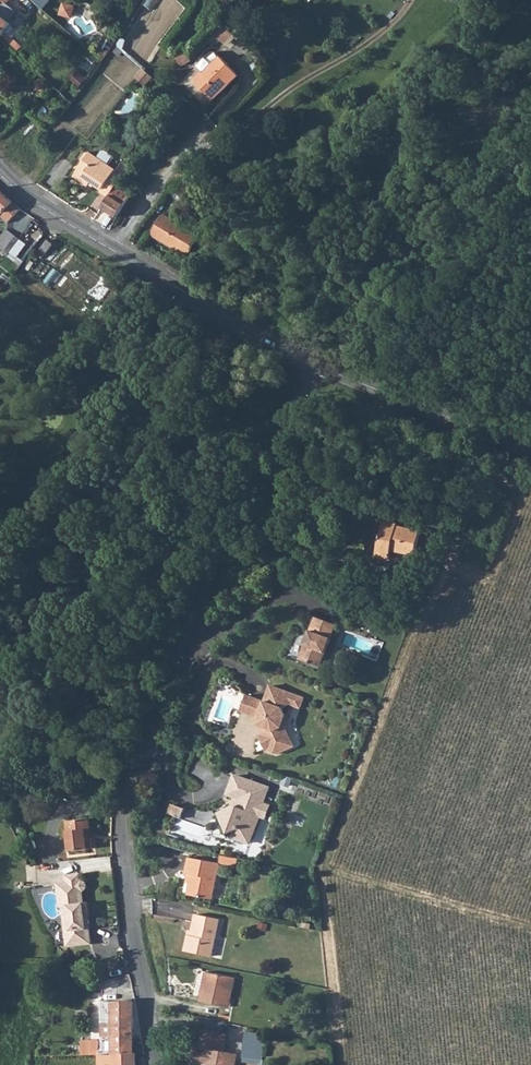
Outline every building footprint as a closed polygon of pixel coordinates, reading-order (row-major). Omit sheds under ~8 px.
[(10,19),(11,18),(9,16),(13,7),(7,3),(9,0),(0,0),(0,12),(10,19)] [(43,10),(52,0),(32,0),(43,10)] [(65,0),(60,13),(73,18),(78,6),(65,0)] [(4,38),(15,22),(10,19),(0,12),(0,35),(4,38)] [(224,27),(216,35),(225,42),(232,35),(224,27)] [(216,35),(215,36),(224,44),(225,42),(216,35)] [(194,78),(210,95),(234,69),(222,56),(205,71),(203,69),(194,78)] [(234,69),(210,95),(214,100),(239,76),(234,69)] [(140,77),(148,83),(153,77),(145,70),(140,77)] [(82,86),(88,77),(79,71),(73,79),(82,86)] [(17,128),(11,132),(19,142),(39,124),(31,116),(17,128)] [(88,153),(74,171),(76,172),(90,155),(88,153)] [(90,155),(76,172),(81,176),(78,181),(85,186),(89,181),(90,182),(106,165),(90,155)] [(106,165),(90,182),(93,184),(92,186),(100,191),(99,192),(107,199),(117,185),(122,179),(113,173),(114,171),(106,165)] [(191,179),(182,171),(179,175),(188,183),(191,179)] [(76,172),(72,177),(78,181),(81,176),(76,172)] [(188,183),(179,175),(168,189),(176,196),(188,183)] [(117,186),(117,185),(103,206),(100,209),(116,219),(131,195),(117,186)] [(1,215),(0,215),(0,219),(5,224),(22,209),(0,190),(0,214),(1,215)] [(162,213),(150,234),(160,239),(188,255),(200,235),(162,213)] [(1,247),(8,252),(18,240),(19,238),(12,233),(1,247)] [(48,239),(38,251),(45,256),(54,245),(48,239)] [(385,521),(380,538),(413,554),(419,534),(398,528),(399,525),(385,521)] [(413,554),(380,538),(374,557),(389,561),(391,551),(412,557),(413,554)] [(311,617),(296,660),(316,667),(331,625),(311,617)] [(300,698),(267,685),(261,701),(255,717),(255,719),(253,721),(253,724),(254,725),(256,726),(258,725),(262,733),(259,734),(255,736),(261,749),(265,748),(267,752),(272,754),(281,750),(277,742),(283,739),(277,727),(282,715),(278,708),(286,704),(288,705),(296,708),(300,698)] [(255,717),(261,701),(243,695),(237,711),(255,717)] [(280,727),(288,705),(286,704),(278,708),(282,715),(277,727),(283,739),(277,742),(281,750),(289,746),(280,727)] [(266,789),(234,777),(227,795),(238,799),(234,808),(232,807),(218,814),(227,833),(230,831),(237,828),(251,833),(257,816),(263,818),(267,807),(261,804),(266,789)] [(174,803),(170,812),(182,817),(186,807),(174,803)] [(84,842),(82,820),(64,821),(67,853),(90,851),(89,841),(84,842)] [(251,833),(237,828),(230,831),(233,838),(247,844),(251,833)] [(191,861),(187,878),(194,880),(189,898),(214,904),(222,869),(191,861)] [(72,914),(73,928),(80,927),(81,938),(93,937),(92,926),(95,926),(94,913),(93,901),(90,902),(89,888),(91,888),(93,885),(93,881),(90,879),(88,879),(87,872),(75,873),(76,880),(66,881),(68,904),(76,904),(77,914),(72,914)] [(192,937),(188,952),(214,958),(221,926),(199,919),(194,937),(192,937)] [(96,941),(95,926),(92,926),(93,937),(81,938),(80,927),(73,928),(74,943),(96,941)] [(208,975),(201,1003),(229,1009),(235,981),(208,975)] [(103,1000),(103,1018),(133,1016),(133,1003),(103,1000)] [(133,1016),(103,1018),(103,1034),(133,1034),(133,1016)] [(206,1032),(221,1035),(223,1026),(208,1023),(206,1032)] [(278,1027),(277,1035),(294,1039),(295,1030),(278,1027)] [(195,1064),(233,1064),(235,1056),(221,1053),(225,1036),(221,1035),(206,1032),(203,1031),(199,1049),(194,1048),(191,1064),(195,1064)] [(244,1031),(243,1058),(261,1060),(263,1033),(244,1031)] [(133,1034),(103,1034),(103,1053),(108,1054),(115,1053),(134,1054),(133,1034)] [(134,1054),(115,1053),(116,1063),(135,1063),(134,1054)]
